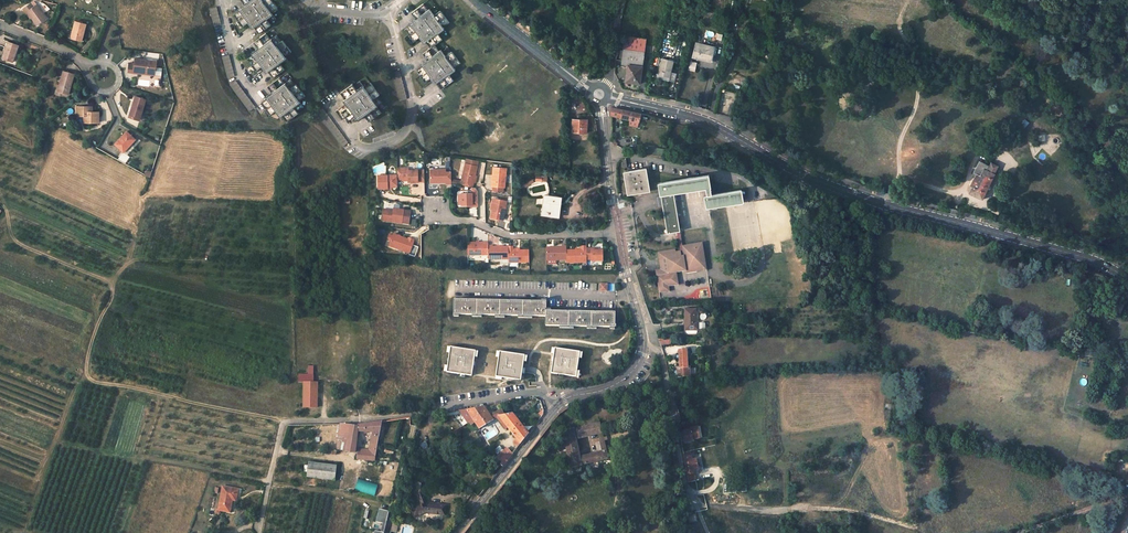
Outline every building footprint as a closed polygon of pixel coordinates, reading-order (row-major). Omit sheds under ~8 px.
[(245,5),(241,7),(239,9),(239,10),(233,15),(242,27),(248,22),(253,29),(254,28),(259,34),(271,25),(269,22),(275,18),(270,11),(276,7),(271,0),(241,0),(245,5)] [(31,3),(23,8),(26,13),(28,11),(33,17),(31,18),(37,25),(47,18),(37,4),(34,7),(31,3)] [(424,4),(411,13),(416,19),(410,24),(411,25),(407,27),(404,30),(413,41),(419,37),(424,43),(425,43),(430,48),(423,54),(427,60),(421,65),(422,66),(418,68),(415,70),(425,83),(431,78),(435,84),(436,83),(441,89),(453,80),(449,74),(455,69),(453,67),(459,63),(451,52),(445,57),(440,50),(439,51),(435,45),(442,40),(437,34),(443,29),(442,26),(448,21),(440,11),(434,16),(429,9),(428,10),(424,4)] [(216,7),(209,9),(214,27),(221,25),(216,7)] [(75,21),(71,38),(82,41),(86,24),(75,21)] [(266,34),(254,43),(258,49),(255,51),(252,53),(253,55),(247,59),(256,71),(262,66),(267,73),(268,72),(272,78),(284,69),(283,66),(289,62),(284,56),(290,51),(282,40),(281,41),(277,35),(270,40),(266,34)] [(625,36),(622,64),(627,65),(642,67),(645,39),(625,36)] [(8,42),(2,58),(13,62),(18,45),(8,42)] [(695,44),(692,56),(711,61),(715,46),(708,45),(707,47),(695,44)] [(229,55),(222,57),(227,78),(234,76),(229,55)] [(129,63),(128,72),(133,73),(134,72),(138,72),(138,73),(144,74),(144,73),(154,74),(154,79),(159,79),(160,68),(156,67),(157,61),(145,60),(145,59),(135,58),(134,64),(129,63)] [(662,59),(658,75),(670,78),(674,62),(662,59)] [(627,65),(625,82),(639,84),(642,67),(627,65)] [(399,70),(392,72),(399,101),(407,99),(399,70)] [(63,71),(58,91),(68,94),(74,74),(63,71)] [(280,78),(268,87),(272,93),(268,96),(266,97),(267,99),(261,104),(270,115),(276,110),(280,117),(281,116),(286,122),(298,113),(296,111),(302,106),(298,100),(304,95),(296,85),(295,85),(291,79),(285,84),(280,78)] [(235,80),(229,85),(249,112),(255,107),(235,80)] [(379,95),(370,83),(364,87),(360,82),(354,87),(352,85),(340,94),(345,100),(343,101),(348,107),(342,111),(351,123),(357,119),(358,120),(361,118),(364,115),(369,122),(381,112),(376,106),(382,102),(378,96),(379,95)] [(133,106),(130,117),(139,120),(146,99),(135,96),(132,106),(133,106)] [(77,106),(76,116),(84,116),(84,122),(99,123),(99,112),(92,112),(92,106),(77,106)] [(623,110),(621,118),(622,118),(630,120),(639,121),(640,114),(623,110)] [(572,119),(571,132),(586,133),(587,120),(572,119)] [(127,131),(115,144),(124,152),(128,147),(127,147),(135,139),(127,131)] [(116,159),(119,155),(112,151),(110,155),(116,159)] [(972,187),(968,193),(982,199),(998,166),(991,163),(990,165),(982,161),(982,162),(979,161),(972,175),(974,176),(970,185),(972,187)] [(460,184),(472,187),(477,166),(465,163),(460,184)] [(506,168),(493,167),(491,186),(504,188),(506,168)] [(424,182),(424,170),(408,170),(408,168),(397,169),(397,175),(397,180),(408,179),(408,182),(424,182)] [(650,191),(646,168),(625,172),(629,191),(635,190),(635,189),(640,188),(641,191),(644,190),(645,192),(650,191)] [(451,184),(450,172),(445,172),(445,169),(429,170),(430,184),(445,183),(445,184),(451,184)] [(625,172),(623,172),(627,195),(645,192),(644,190),(641,191),(640,188),(635,189),(635,190),(629,191),(625,172)] [(397,180),(397,175),(378,176),(378,189),(388,189),(388,187),(397,186),(397,180)] [(743,203),(741,190),(711,195),(710,188),(711,188),(709,175),(658,183),(658,186),(662,186),(663,196),(664,196),(665,205),(662,206),(667,233),(678,232),(676,222),(679,221),(674,194),(705,189),(707,196),(709,209),(743,203)] [(527,185),(533,181),(531,178),(523,183),(525,187),(527,185)] [(471,206),(477,206),(477,197),(472,197),(471,193),(460,193),(460,194),(461,204),(461,205),(471,205),(471,206)] [(543,195),(541,215),(556,217),(559,197),(543,195)] [(502,221),(506,201),(494,198),(494,199),(492,199),(491,203),(493,203),(491,210),(490,218),(497,219),(497,220),(502,221)] [(408,225),(410,211),(398,210),(398,212),(393,211),(383,210),(381,221),(408,225)] [(407,239),(393,234),(392,236),(390,241),(388,246),(409,253),(413,241),(412,241),(413,240),(408,238),(407,239)] [(488,245),(488,243),(467,243),(467,255),(488,255),(488,245)] [(658,253),(658,258),(660,258),(662,269),(660,270),(655,270),(659,293),(669,291),(668,286),(678,285),(676,272),(686,271),(686,273),(697,272),(696,267),(705,265),(702,243),(689,245),(690,250),(683,251),(680,252),(680,249),(658,253)] [(508,257),(508,247),(493,247),(493,245),(488,245),(488,255),(488,259),(503,259),(503,257),(508,257)] [(529,262),(529,250),(513,250),(513,246),(508,246),(508,247),(508,257),(508,259),(508,263),(529,262)] [(566,251),(566,246),(561,246),(561,248),(546,248),(546,260),(547,260),(555,260),(566,260),(566,251)] [(566,263),(587,263),(586,260),(586,249),(586,246),(581,246),(581,251),(566,251),(566,260),(566,263)] [(592,249),(586,249),(586,260),(592,260),(592,261),(603,261),(602,251),(597,251),(592,251),(592,249)] [(1124,304),(1114,299),(1109,309),(1119,314),(1124,304)] [(453,300),(453,314),(458,314),(471,315),(476,315),(481,315),(494,315),(504,315),(517,316),(531,316),(545,316),(545,311),(545,309),(545,302),(540,302),(534,301),(511,301),(490,301),(467,300),(453,300)] [(696,309),(684,310),(684,330),(699,330),(698,323),(696,323),(696,309)] [(545,316),(545,326),(559,326),(573,326),(586,327),(596,327),(609,327),(614,327),(614,312),(604,312),(581,312),(559,311),(550,311),(545,311),(545,316)] [(471,375),(473,350),(446,347),(443,372),(471,375)] [(552,348),(548,373),(576,376),(577,371),(574,370),(575,358),(579,358),(580,351),(552,348)] [(686,350),(678,350),(679,368),(677,368),(677,377),(690,376),(689,368),(687,368),(686,350)] [(519,380),(522,355),(496,351),(492,376),(519,380)] [(318,407),(317,382),(313,382),(313,374),(298,375),(298,383),(303,383),(303,407),(318,407)] [(489,414),(484,407),(459,411),(468,423),(469,422),(475,431),(493,420),(489,414)] [(496,418),(499,416),(504,415),(502,409),(498,411),(498,410),(489,414),(493,420),(496,418)] [(512,413),(504,415),(499,416),(508,427),(517,439),(520,443),(528,433),(512,413)] [(505,429),(508,427),(499,416),(496,418),(505,429)] [(357,431),(372,432),(369,450),(357,449),(357,452),(356,459),(374,460),(381,422),(358,425),(358,426),(350,425),(343,424),(339,424),(337,436),(345,437),(345,438),(345,439),(348,440),(345,451),(355,452),(356,441),(357,431)] [(597,433),(602,432),(599,422),(583,425),(586,436),(597,433)] [(577,438),(586,436),(583,425),(575,427),(577,438)] [(579,456),(578,450),(577,443),(573,428),(570,428),(570,426),(565,427),(565,429),(562,430),(567,452),(566,452),(566,454),(567,454),(570,468),(596,461),(608,459),(605,444),(596,446),(597,452),(584,454),(585,457),(580,458),(579,456)] [(696,436),(702,435),(701,426),(694,427),(695,429),(682,431),(684,441),(696,440),(696,436)] [(506,448),(498,455),(504,465),(512,454),(506,448)] [(692,460),(685,462),(686,469),(693,468),(692,460)] [(309,463),(307,476),(334,479),(336,466),(309,463)] [(1112,477),(1113,475),(1104,472),(1101,482),(1110,484),(1112,477)] [(353,489),(373,495),(377,484),(357,478),(353,489)] [(424,481),(415,480),(413,494),(416,502),(410,505),(415,516),(425,512),(444,515),(445,505),(425,502),(422,493),(424,481)] [(223,487),(218,510),(229,512),(232,500),(235,500),(237,489),(223,487)] [(378,508),(375,522),(382,523),(381,531),(375,530),(374,532),(384,532),(389,511),(378,508)] [(689,522),(697,521),(696,513),(687,515),(689,522)]
